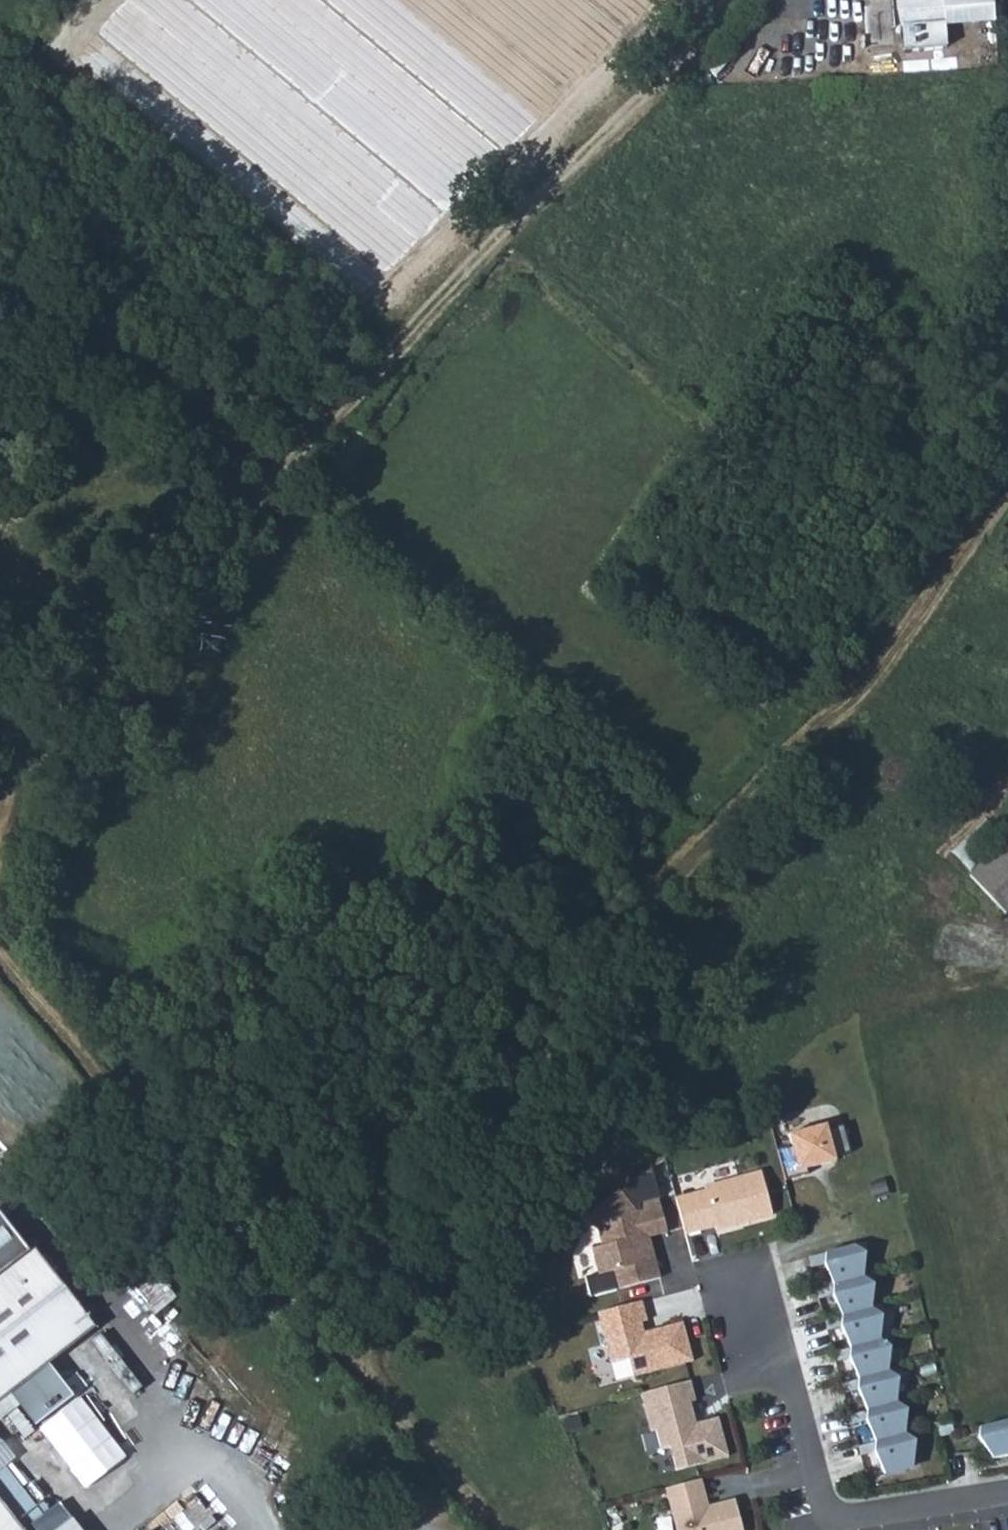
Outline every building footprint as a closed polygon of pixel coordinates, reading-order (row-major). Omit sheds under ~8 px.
[(888,36),(992,33),(991,0),(887,0),(888,36)] [(979,871),(1007,901),(1007,842),(979,871)] [(777,1149),(786,1179),(808,1173),(807,1168),(836,1160),(835,1156),(850,1152),(843,1125),(828,1129),(826,1123),(789,1133),(792,1146),(777,1149)] [(706,1190),(676,1198),(685,1233),(715,1225),(716,1229),(773,1214),(761,1171),(704,1186),(706,1190)] [(885,1178),(871,1182),(875,1199),(890,1195),(885,1178)] [(634,1206),(617,1183),(585,1209),(597,1226),(601,1241),(590,1243),(597,1271),(611,1267),(616,1285),(659,1273),(652,1249),(646,1250),(642,1232),(648,1231),(666,1226),(657,1191),(637,1198),(640,1206),(634,1206)] [(0,1211),(0,1402),(11,1393),(49,1364),(96,1327),(33,1246),(29,1249),(0,1211)] [(652,1249),(648,1231),(642,1232),(646,1250),(652,1249)] [(723,1231),(695,1237),(700,1260),(728,1253),(723,1231)] [(867,1242),(854,1245),(865,1253),(867,1242)] [(854,1245),(826,1252),(822,1265),(834,1285),(830,1296),(842,1316),(838,1327),(851,1347),(847,1358),(859,1379),(855,1390),(867,1410),(863,1422),(875,1442),(872,1453),(886,1473),(913,1467),(915,1441),(906,1432),(907,1410),(896,1401),(898,1378),(889,1370),(890,1347),(880,1339),(881,1316),(872,1307),(873,1284),(864,1276),(865,1253),(854,1245)] [(826,1252),(808,1257),(811,1267),(822,1265),(826,1252)] [(875,1273),(864,1276),(873,1284),(875,1273)] [(830,1296),(834,1285),(817,1289),(820,1299),(830,1296)] [(647,1321),(642,1301),(597,1313),(611,1362),(628,1357),(633,1375),(693,1359),(683,1320),(644,1332),(639,1334),(636,1323),(641,1322),(647,1321)] [(883,1304),(872,1307),(881,1316),(883,1304)] [(838,1327),(842,1316),(825,1321),(827,1330),(838,1327)] [(892,1336),(880,1339),(890,1347),(892,1336)] [(847,1358),(851,1347),(833,1352),(836,1362),(847,1358)] [(49,1364),(11,1393),(36,1424),(73,1395),(49,1364)] [(900,1367),(889,1370),(898,1378),(900,1367)] [(855,1390),(859,1379),(841,1384),(844,1393),(855,1390)] [(690,1380),(641,1394),(652,1431),(657,1430),(662,1449),(670,1447),(676,1470),(728,1456),(718,1417),(695,1423),(691,1424),(690,1420),(693,1416),(690,1402),(696,1400),(690,1380)] [(908,1398),(896,1401),(907,1410),(908,1398)] [(863,1422),(867,1410),(850,1415),(852,1424),(863,1422)] [(980,1427),(979,1437),(993,1458),(1007,1456),(1007,1420),(980,1427)] [(956,1433),(953,1422),(937,1425),(940,1437),(956,1433)] [(917,1430),(906,1432),(915,1441),(917,1430)] [(872,1453),(875,1442),(858,1446),(861,1456),(872,1453)] [(25,1529),(44,1514),(6,1465),(0,1470),(0,1529),(25,1529)] [(701,1479),(665,1489),(676,1529),(743,1529),(735,1499),(708,1506),(705,1507),(701,1497),(705,1496),(701,1479)] [(57,1529),(82,1529),(73,1518),(57,1529)]
